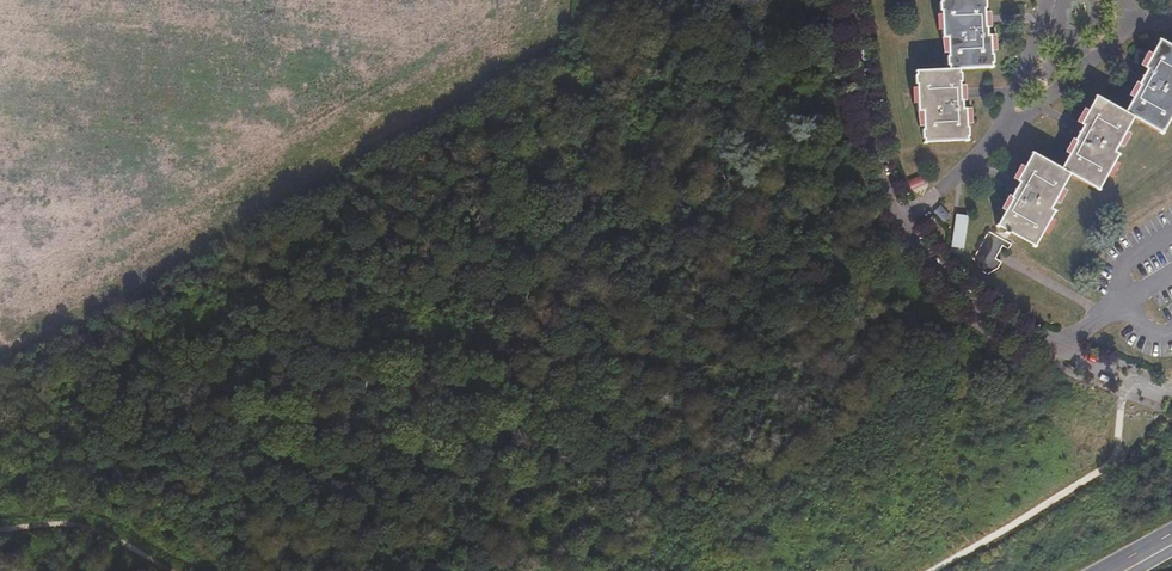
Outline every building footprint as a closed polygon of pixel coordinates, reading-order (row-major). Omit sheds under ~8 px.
[(940,2),(938,3),(938,12),(941,12),(943,38),(947,38),(948,57),(945,57),(946,66),(949,66),(949,69),(916,71),(916,74),(914,74),(914,83),(917,83),(918,110),(922,110),(923,128),(921,128),(921,138),(924,138),(924,141),(961,139),(961,136),(962,136),(962,126),(960,126),(959,108),(956,108),(955,81),(956,81),(956,72),(955,72),(954,69),(986,67),(986,64),(989,64),(988,55),(986,55),(985,36),(982,36),(981,10),(983,10),(982,1),(980,0),(941,0),(940,2)] [(1159,41),(1144,68),(1147,71),(1140,85),(1141,86),(1126,114),(1096,97),(1081,125),(1084,127),(1076,141),(1077,143),(1062,170),(1032,153),(1016,181),(1020,184),(1012,198),(1013,200),(998,227),(1006,232),(1004,234),(1008,236),(1010,234),(1035,248),(1054,213),(1051,211),(1070,175),(1099,191),(1119,155),(1116,153),(1135,119),(1162,135),(1171,118),(1171,48),(1159,41)] [(913,192),(926,184),(920,175),(907,182),(913,192)] [(949,216),(939,205),(932,211),(941,222),(949,216)] [(969,217),(958,215),(953,248),(964,249),(969,217)] [(1009,244),(987,231),(972,258),(981,271),(986,274),(997,266),(1000,262),(994,258),(1001,246),(1007,249),(1009,244)]
